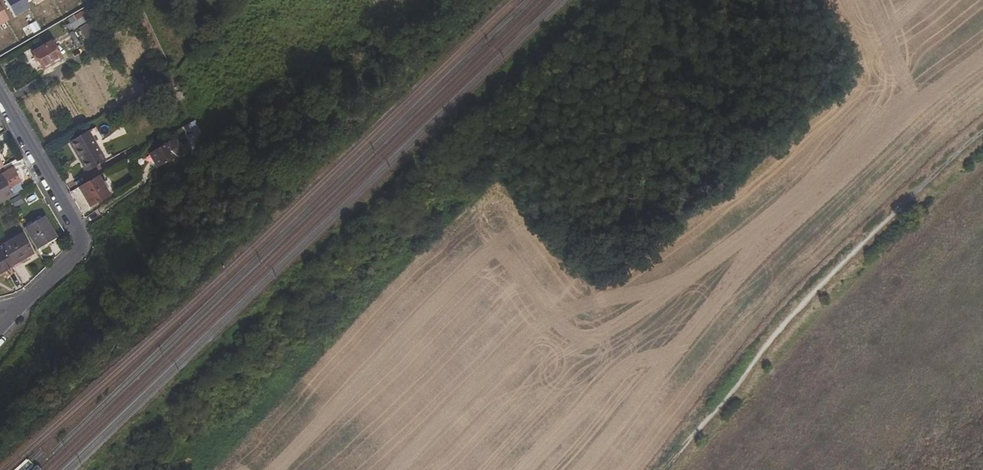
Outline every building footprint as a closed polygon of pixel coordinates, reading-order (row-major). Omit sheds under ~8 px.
[(16,16),(30,8),(26,0),(7,0),(16,16)] [(9,20),(0,5),(0,25),(9,20)] [(41,70),(61,58),(51,41),(32,53),(41,70)] [(162,81),(166,87),(177,81),(174,74),(162,81)] [(182,127),(188,139),(200,133),(194,120),(182,127)] [(105,161),(88,131),(69,142),(86,172),(105,161)] [(176,141),(168,142),(149,153),(157,168),(178,156),(182,152),(176,141)] [(20,183),(12,168),(0,176),(0,191),(2,194),(20,183)] [(109,196),(98,175),(78,187),(89,207),(109,196)] [(44,216),(23,228),(36,249),(56,237),(44,216)] [(2,249),(11,267),(33,254),(21,233),(0,245),(0,247),(2,249)] [(11,267),(2,249),(0,250),(0,273),(11,267)]
